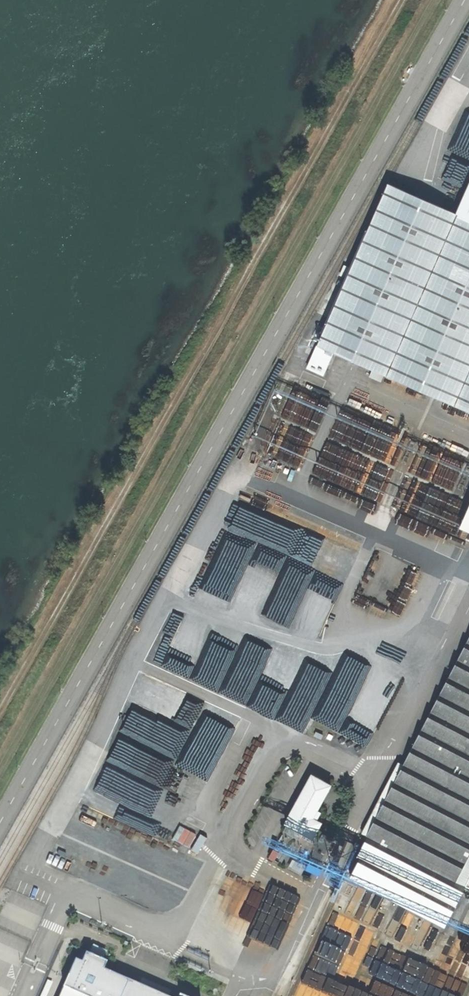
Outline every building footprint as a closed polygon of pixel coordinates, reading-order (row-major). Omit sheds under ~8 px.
[(388,184),(318,346),(334,353),(468,412),(468,185),(456,214),(388,184)] [(334,353),(318,346),(317,345),(307,369),(323,376),(334,353)] [(460,527),(468,531),(468,506),(460,527)] [(403,765),(398,762),(361,833),(367,836),(357,856),(360,858),(350,878),(445,927),(466,887),(467,887),(468,884),(468,637),(403,765)] [(155,767),(141,776),(152,793),(159,788),(163,792),(162,793),(168,803),(174,799),(170,794),(184,785),(176,773),(170,777),(164,768),(159,771),(155,767)] [(331,785),(312,775),(285,823),(313,838),(321,823),(317,820),(321,813),(317,810),(331,785)] [(287,854),(285,849),(277,844),(269,857),(281,864),(287,854)] [(293,861),(289,867),(301,874),(304,867),(293,861)] [(63,987),(83,995),(164,995),(104,969),(107,962),(86,953),(82,962),(76,959),(63,987)] [(63,987),(60,995),(83,995),(63,987)]
